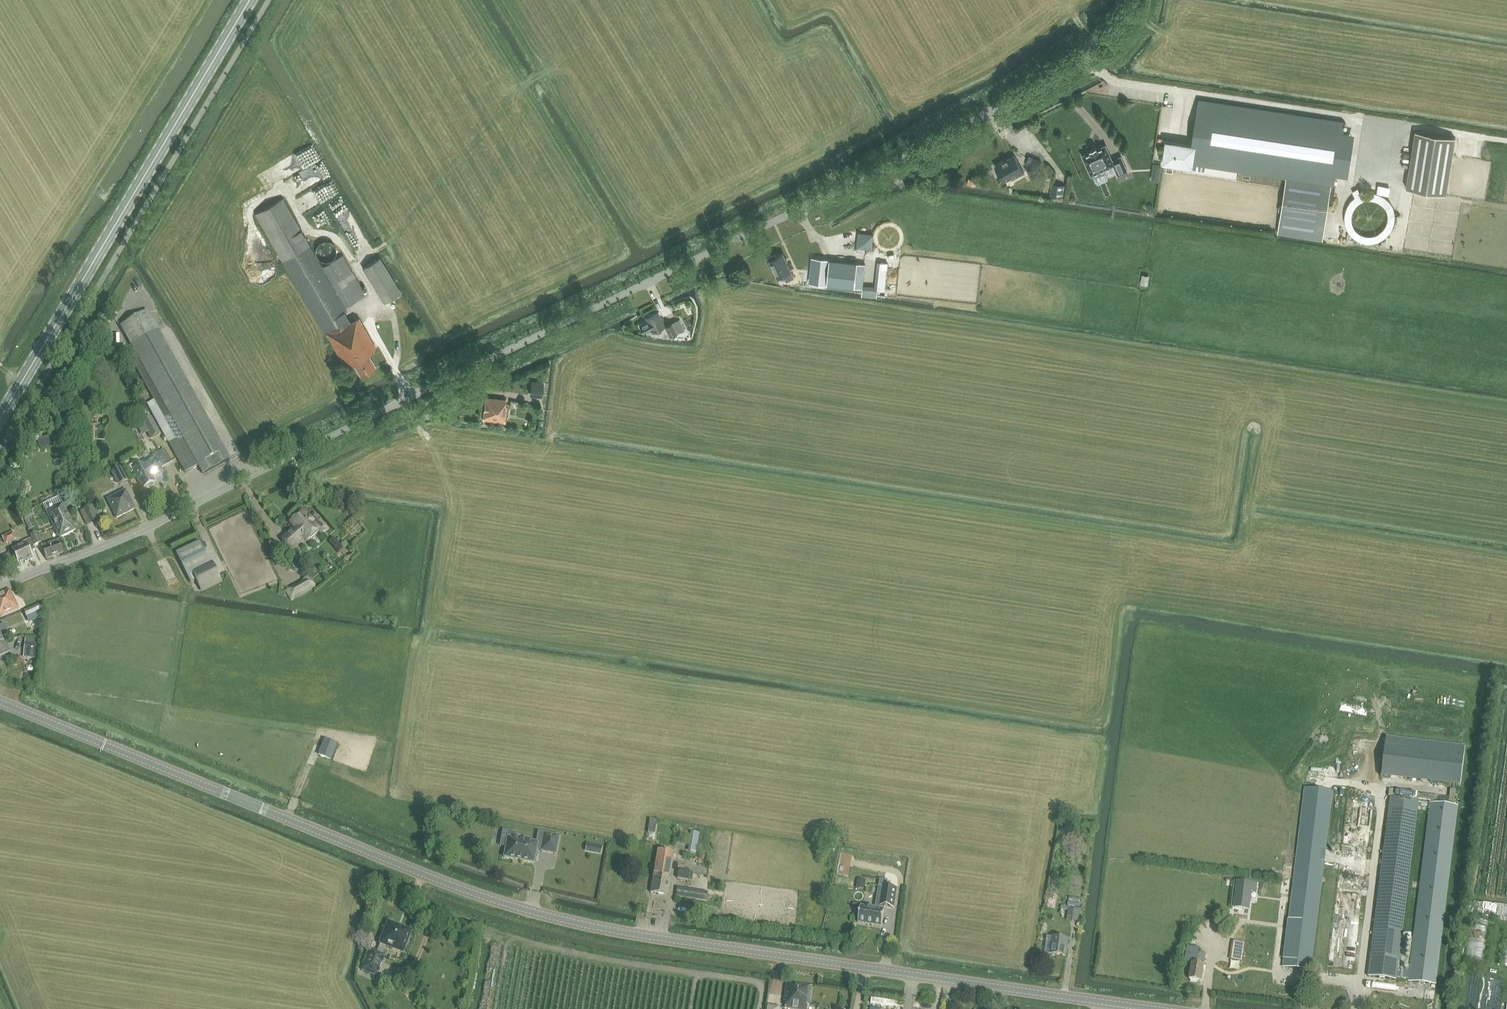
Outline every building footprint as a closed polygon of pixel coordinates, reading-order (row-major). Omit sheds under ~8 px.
[(1334,183),(1344,119),(1201,98),(1194,145),(1191,162),(1286,176),(1277,232),(1322,239),(1323,239),(1332,183),(1334,183)] [(1456,140),(1417,133),(1408,190),(1447,197),(1456,140)] [(1191,162),(1194,145),(1167,141),(1165,159),(1191,163),(1191,162)] [(1106,146),(1106,145),(1105,145),(1097,149),(1096,147),(1091,150),(1091,151),(1083,155),(1082,155),(1083,156),(1091,174),(1090,174),(1091,175),(1092,174),(1093,174),(1094,177),(1105,172),(1104,169),(1113,164),(1118,174),(1118,175),(1119,175),(1118,174),(1127,171),(1121,157),(1121,156),(1112,160),(1106,146)] [(1029,156),(1025,165),(1038,170),(1042,161),(1029,156)] [(996,168),(1003,182),(1011,177),(1012,180),(1024,173),(1016,159),(1005,165),(1004,164),(996,168)] [(320,165),(280,182),(285,194),(325,177),(320,165)] [(1052,184),(1050,196),(1063,198),(1065,186),(1052,184)] [(347,309),(345,306),(365,294),(343,255),(322,266),(283,197),(256,213),(324,333),(326,332),(345,365),(353,361),(361,375),(376,366),(368,352),(377,347),(359,316),(350,321),(344,311),(347,309)] [(320,213),(314,216),(319,226),(325,223),(320,213)] [(333,255),(334,251),(334,248),(332,245),(329,243),(325,242),(322,243),(319,245),(317,248),(316,251),(317,254),(319,257),(321,259),(325,260),(328,260),(331,258),(333,255)] [(784,254),(778,257),(777,255),(775,255),(767,258),(772,268),(774,269),(775,268),(779,276),(784,274),(787,281),(795,277),(784,254)] [(362,268),(384,302),(401,291),(380,257),(362,268)] [(812,258),(810,282),(827,283),(855,286),(863,287),(864,276),(865,264),(858,263),(829,260),(812,258)] [(887,269),(880,268),(878,290),(885,290),(887,269)] [(139,280),(133,282),(136,290),(142,288),(139,280)] [(877,295),(878,290),(863,288),(862,295),(868,296),(877,297),(877,295)] [(148,311),(122,325),(133,345),(126,349),(159,409),(153,413),(168,440),(185,471),(198,464),(203,473),(230,459),(225,449),(159,330),(148,311)] [(677,332),(678,332),(684,329),(680,318),(664,325),(664,324),(659,312),(653,314),(651,313),(648,315),(648,317),(646,317),(648,321),(640,324),(644,332),(651,329),(653,332),(655,337),(661,334),(662,337),(669,334),(670,337),(677,334),(677,332)] [(530,394),(534,394),(542,395),(543,382),(531,381),(530,394)] [(505,406),(506,399),(486,397),(484,419),(506,422),(507,406),(505,406)] [(151,418),(143,423),(151,438),(160,433),(151,418)] [(130,474),(134,471),(143,487),(154,481),(152,477),(157,474),(158,476),(163,473),(161,468),(172,462),(165,449),(159,452),(153,455),(156,460),(146,466),(145,464),(142,465),(138,458),(129,463),(128,464),(127,466),(127,468),(130,474)] [(129,479),(122,466),(114,470),(120,483),(129,479)] [(107,499),(116,518),(136,509),(126,490),(107,499)] [(46,510),(54,525),(60,538),(76,529),(63,502),(53,507),(53,506),(50,507),(50,508),(46,510)] [(84,510),(89,523),(102,517),(96,504),(84,510)] [(282,540),(292,550),(305,538),(307,540),(319,531),(321,534),(328,528),(315,514),(310,518),(304,512),(292,522),(296,528),(282,540)] [(3,537),(6,543),(17,539),(14,532),(3,537)] [(30,535),(34,545),(41,542),(37,532),(30,535)] [(18,565),(19,564),(21,566),(24,564),(25,562),(33,558),(31,553),(35,551),(30,539),(22,543),(23,546),(12,550),(18,565)] [(46,559),(63,553),(58,539),(41,545),(46,559)] [(177,554),(190,582),(196,580),(200,589),(221,579),(213,562),(211,563),(201,543),(177,554)] [(161,568),(167,565),(164,559),(158,563),(161,568)] [(286,590),(291,600),(315,587),(309,576),(302,580),(303,581),(286,590)] [(1,616),(19,608),(11,590),(0,595),(0,615),(1,616)] [(39,604),(24,611),(26,617),(42,610),(39,604)] [(4,637),(3,636),(9,633),(4,623),(0,625),(0,639),(4,637)] [(0,639),(0,655),(10,651),(4,637),(0,639)] [(318,733),(318,724),(309,724),(308,733),(318,733)] [(319,754),(330,759),(341,732),(333,729),(331,734),(333,735),(332,736),(327,734),(319,754)] [(313,764),(326,771),(330,765),(317,757),(313,764)] [(1335,776),(1335,764),(1324,763),(1324,776),(1335,776)] [(1283,966),(1310,969),(1332,790),(1305,786),(1283,966)] [(1343,791),(1327,969),(1354,971),(1367,834),(1358,833),(1360,813),(1372,814),(1373,794),(1343,791)] [(1380,879),(1368,976),(1397,980),(1397,977),(1409,979),(1410,972),(1398,970),(1409,877),(1419,801),(1391,798),(1380,879)] [(1409,979),(1409,981),(1436,984),(1458,806),(1431,803),(1410,972),(1409,979)] [(558,836),(544,833),(543,837),(537,836),(536,842),(507,837),(504,857),(533,862),(535,849),(555,853),(558,836)] [(601,853),(602,846),(594,845),(593,851),(601,853)] [(669,879),(674,853),(658,850),(651,893),(668,896),(671,879),(669,879)] [(677,878),(691,881),(693,872),(678,870),(677,878)] [(704,878),(693,876),(691,883),(703,885),(704,878)] [(1242,882),(1239,908),(1253,910),(1255,891),(1260,892),(1261,885),(1242,882)] [(861,906),(858,923),(882,926),(885,907),(894,908),(897,888),(883,886),(880,909),(875,908),(861,906)] [(1484,911),(1484,902),(1475,901),(1475,911),(1484,911)] [(1080,911),(1069,909),(1068,920),(1079,921),(1080,911)] [(1199,921),(1198,938),(1211,938),(1211,921),(1199,921)] [(361,971),(376,977),(385,956),(383,955),(386,947),(402,954),(410,933),(388,924),(377,952),(369,949),(361,971)] [(1051,954),(1067,956),(1070,939),(1054,937),(1051,954)] [(1230,939),(1228,958),(1240,960),(1243,941),(1230,939)] [(1197,952),(1196,963),(1191,962),(1189,979),(1201,981),(1205,953),(1197,952)] [(779,994),(781,971),(772,971),(770,993),(779,994)] [(786,1008),(795,1008),(807,1008),(807,1004),(810,1004),(812,985),(786,982),(784,1001),(786,1001),(786,1008)]
